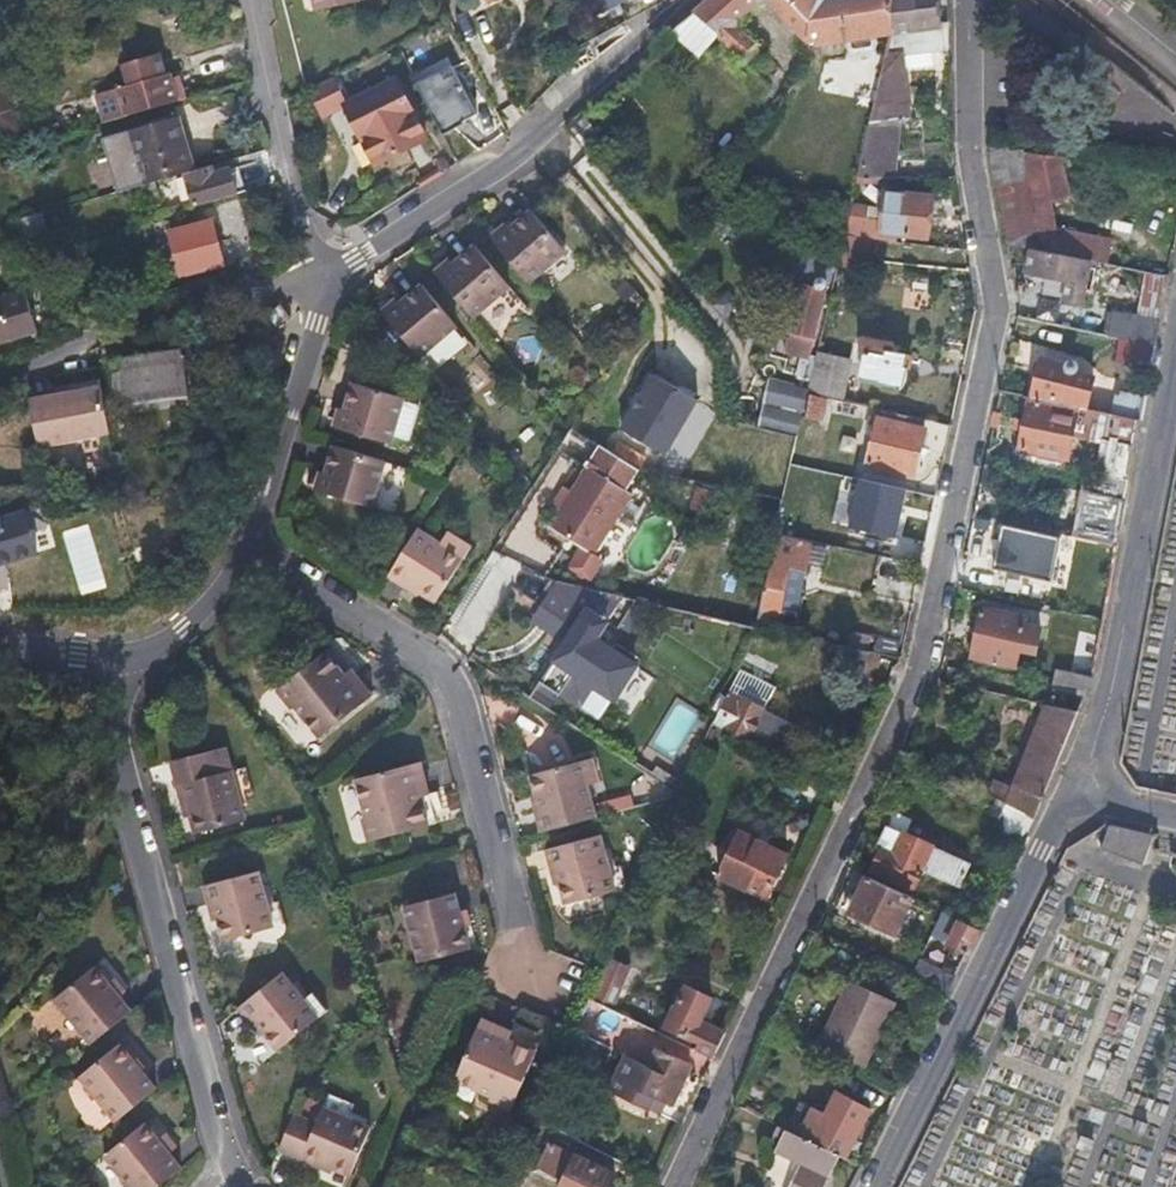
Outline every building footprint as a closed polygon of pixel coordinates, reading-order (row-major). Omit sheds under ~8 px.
[(314,10),(355,2),(354,0),(312,0),(314,10)] [(594,17),(622,1),(622,0),(585,0),(594,17)] [(694,11),(715,33),(713,34),(734,56),(748,43),(732,24),(755,3),(766,4),(796,34),(813,17),(797,0),(706,0),(694,11)] [(796,34),(803,41),(889,34),(890,31),(893,1),(885,1),(882,0),(797,0),(813,17),(796,34)] [(890,31),(940,22),(939,0),(882,0),(885,1),(893,1),(890,31)] [(940,22),(890,31),(889,34),(858,167),(885,171),(893,112),(911,114),(905,53),(947,49),(946,21),(940,22)] [(597,40),(564,57),(571,70),(604,53),(597,40)] [(131,59),(137,79),(174,68),(168,49),(131,59)] [(469,115),(445,63),(408,80),(433,132),(469,115)] [(181,87),(190,85),(184,65),(174,68),(137,79),(93,91),(102,121),(184,97),(181,87)] [(16,105),(5,70),(0,71),(0,109),(16,105)] [(328,75),(305,86),(321,119),(344,109),(370,164),(421,139),(392,81),(342,105),(328,75)] [(192,95),(190,85),(181,87),(184,97),(192,95)] [(138,186),(178,173),(187,171),(170,118),(121,134),(138,186)] [(1060,154),(990,143),(1007,245),(1031,250),(1090,262),(1104,264),(1109,240),(1069,231),(1060,154)] [(187,171),(178,173),(190,208),(231,194),(223,170),(206,176),(203,166),(187,171)] [(852,195),(845,224),(877,231),(895,234),(897,229),(926,234),(934,193),(890,185),(887,202),(852,195)] [(523,215),(486,246),(521,287),(558,254),(523,215)] [(161,231),(170,273),(219,262),(210,221),(161,231)] [(877,231),(845,224),(837,257),(858,261),(861,245),(874,247),(877,231)] [(786,273),(798,276),(799,272),(829,280),(836,252),(798,238),(786,273)] [(1090,262),(1031,250),(1026,273),(1067,282),(1063,300),(1081,304),(1090,262)] [(466,253),(430,283),(466,324),(500,293),(466,253)] [(798,276),(786,322),(788,323),(783,342),(799,346),(794,365),(811,369),(815,351),(810,349),(829,280),(799,272),(798,276)] [(1138,316),(1157,320),(1165,278),(1146,274),(1138,316)] [(37,328),(26,289),(0,296),(0,339),(37,328)] [(416,291),(380,321),(414,361),(450,331),(416,291)] [(280,302),(269,306),(274,321),(286,317),(280,302)] [(1109,338),(1116,339),(1153,346),(1157,320),(1138,316),(1115,312),(1109,338)] [(871,348),(864,375),(903,387),(913,354),(898,350),(900,344),(869,335),(865,347),(871,348)] [(1148,371),(1153,346),(1116,339),(1111,364),(1148,371)] [(122,356),(126,398),(183,393),(179,350),(122,356)] [(819,353),(812,380),(840,389),(848,361),(819,353)] [(1031,398),(1084,410),(1090,379),(1069,374),(1071,373),(1073,371),(1074,368),(1073,366),(1072,364),(1071,363),(1067,363),(1066,364),(1065,365),(1038,360),(1031,398)] [(756,419),(796,429),(807,385),(808,380),(768,371),(756,419)] [(692,402),(647,374),(615,427),(659,454),(692,402)] [(42,395),(47,443),(117,435),(111,385),(42,395)] [(829,391),(812,386),(804,419),(819,424),(829,391)] [(346,389),(334,433),(386,447),(398,403),(346,389)] [(920,417),(880,405),(878,415),(875,414),(862,458),(910,472),(922,428),(917,426),(920,417)] [(1108,415),(1084,410),(1082,418),(1030,406),(1020,452),(1070,464),(1080,426),(1105,432),(1108,415)] [(634,469),(596,447),(548,527),(579,545),(566,567),(597,584),(611,559),(595,549),(628,494),(622,491),(634,469)] [(380,465),(329,450),(315,497),(366,511),(380,465)] [(1101,501),(1123,505),(1128,482),(1106,478),(1101,501)] [(695,484),(686,507),(711,516),(719,494),(695,484)] [(1071,539),(1114,549),(1119,524),(1077,515),(1071,539)] [(774,523),(752,615),(790,627),(796,604),(780,600),(791,559),(807,563),(813,535),(774,523)] [(1053,539),(998,529),(989,566),(1045,580),(1053,539)] [(411,533),(378,585),(400,600),(406,592),(428,607),(455,562),(411,533)] [(611,700),(634,663),(596,640),(608,620),(577,600),(541,656),(611,700)] [(981,610),(970,659),(1014,670),(1018,654),(1034,658),(1040,630),(1023,627),(1025,619),(981,610)] [(322,653),(275,693),(287,707),(289,705),(316,739),(356,706),(333,679),(339,674),(322,653)] [(737,661),(724,684),(758,703),(771,681),(737,661)] [(1083,697),(1090,680),(1054,670),(1049,688),(1083,697)] [(724,684),(710,715),(743,733),(759,704),(758,703),(724,684)] [(676,703),(661,742),(681,749),(696,711),(676,703)] [(1003,802),(1032,815),(1077,711),(1042,704),(1030,733),(1033,734),(1012,783),(994,775),(986,794),(1003,802)] [(191,834),(239,820),(220,749),(168,763),(179,806),(182,805),(191,834)] [(537,835),(588,821),(575,773),(556,777),(550,755),(513,765),(524,807),(530,805),(537,835)] [(357,817),(364,841),(424,825),(416,796),(410,797),(402,767),(353,779),(362,816),(357,817)] [(1020,843),(1032,815),(1003,802),(990,828),(1020,843)] [(968,861),(883,824),(872,848),(878,850),(870,868),(909,887),(918,867),(958,884),(968,861)] [(1109,824),(1100,851),(1142,863),(1149,832),(1109,824)] [(735,829),(716,871),(763,893),(783,852),(735,829)] [(543,882),(555,927),(594,917),(588,894),(606,888),(593,839),(542,852),(550,880),(543,882)] [(912,896),(867,875),(850,913),(894,934),(912,896)] [(272,943),(259,892),(242,897),(237,877),(200,886),(213,933),(217,932),(223,957),(272,943)] [(391,945),(397,965),(455,950),(448,922),(442,923),(434,891),(385,904),(396,943),(391,945)] [(946,939),(966,950),(978,927),(957,917),(946,939)] [(633,965),(607,953),(589,992),(609,1004),(620,982),(624,983),(633,965)] [(911,973),(947,988),(955,972),(918,955),(911,973)] [(71,1027),(85,1046),(136,1007),(117,983),(111,988),(90,962),(52,992),(75,1024),(71,1027)] [(844,979),(816,1043),(862,1064),(891,1000),(844,979)] [(261,985),(231,1009),(259,1043),(263,1040),(284,1065),(323,1032),(290,993),(277,1004),(261,985)] [(693,1048),(710,1056),(722,1032),(697,1020),(708,997),(683,985),(673,1004),(670,1003),(661,1021),(698,1040),(693,1048)] [(464,1037),(444,1084),(478,1099),(477,1103),(498,1113),(523,1055),(496,1044),(494,1050),(464,1037)] [(74,1077),(110,1123),(152,1090),(115,1044),(74,1077)] [(623,1054),(606,1090),(644,1109),(651,1095),(666,1102),(685,1062),(654,1047),(645,1065),(623,1054)] [(756,1061),(749,1076),(757,1080),(765,1065),(756,1061)] [(799,1134),(840,1152),(845,1154),(866,1107),(833,1092),(823,1115),(810,1109),(799,1134)] [(288,1113),(272,1148),(309,1167),(312,1160),(343,1175),(364,1128),(329,1113),(322,1129),(288,1113)] [(840,1152),(799,1134),(779,1125),(775,1135),(784,1138),(777,1152),(800,1163),(789,1186),(825,1186),(840,1152)] [(168,1176),(131,1130),(92,1161),(113,1186),(155,1186),(168,1176)] [(551,1141),(540,1161),(541,1168),(560,1178),(555,1186),(606,1186),(613,1173),(551,1141)]
